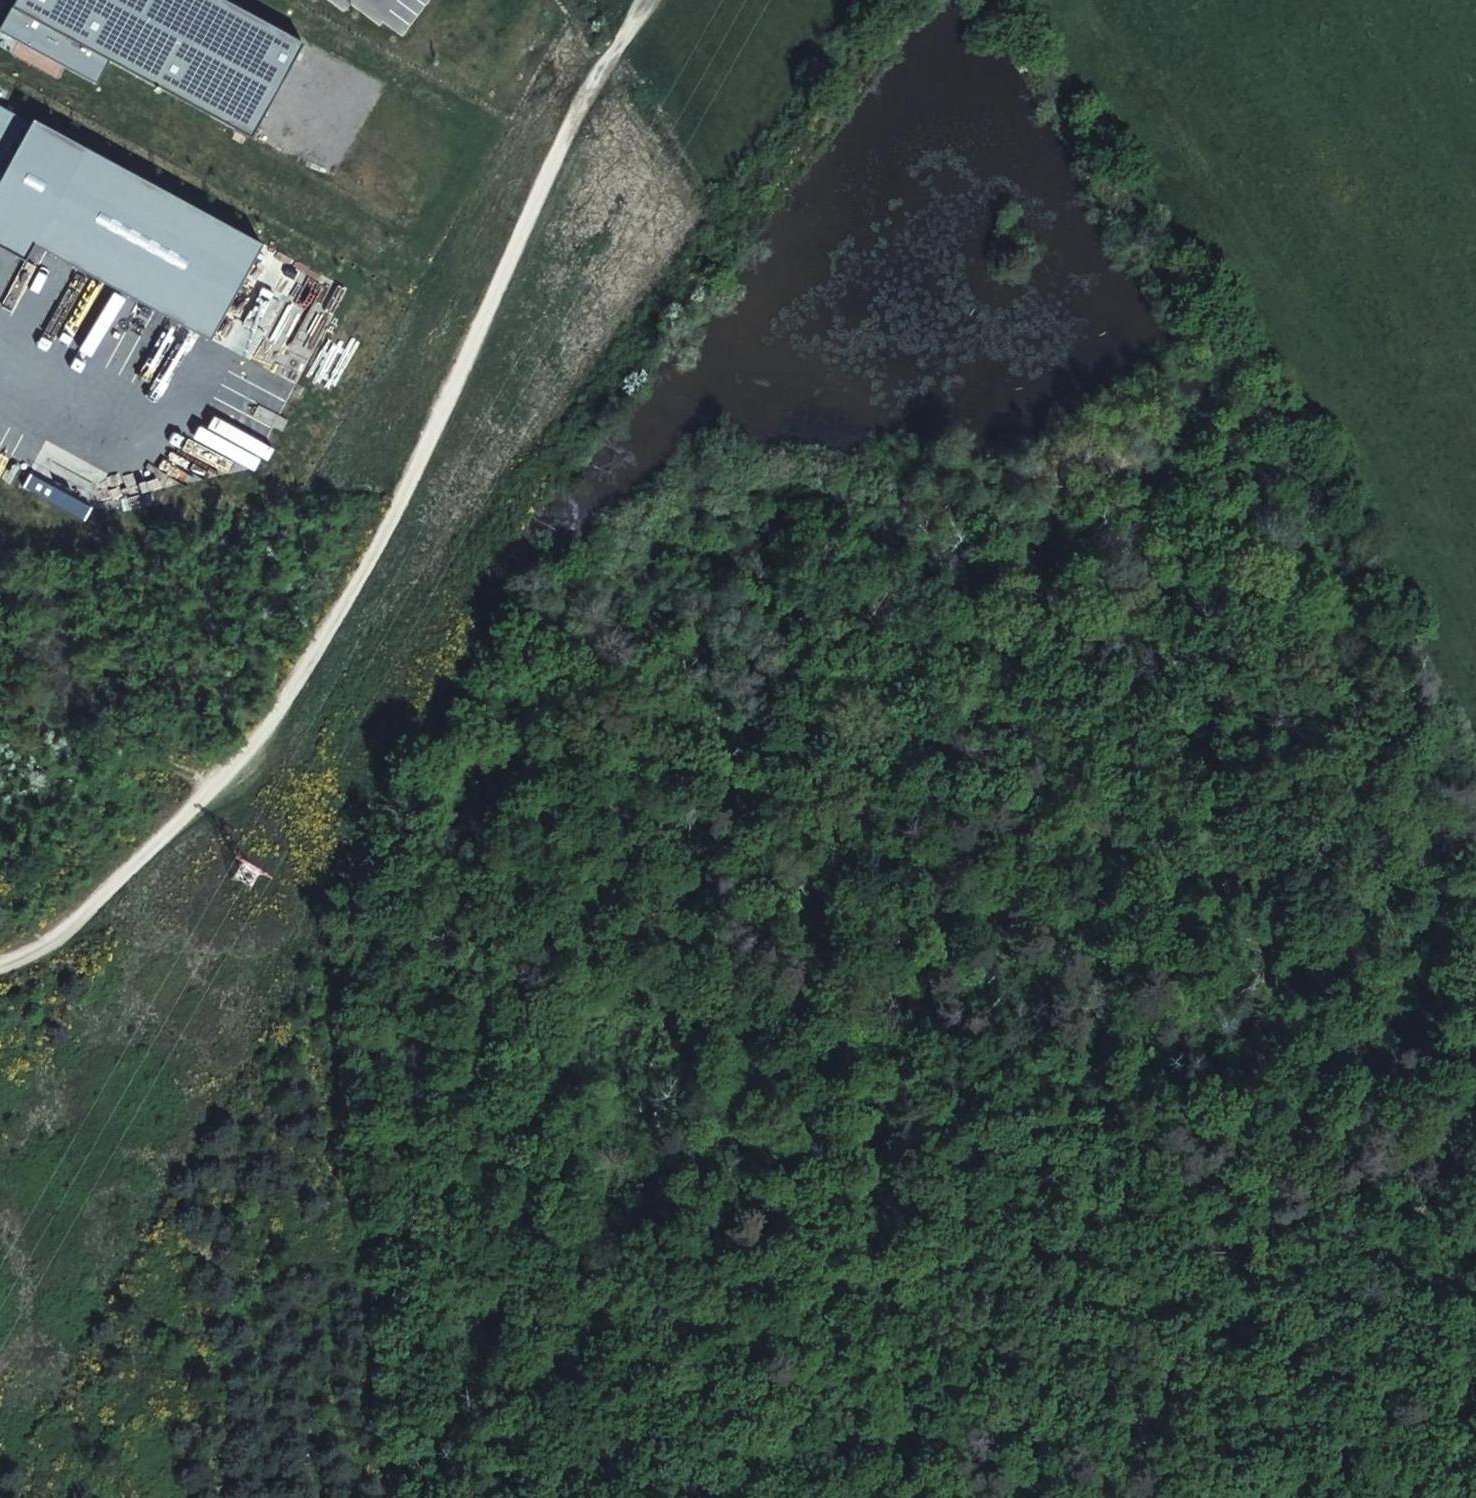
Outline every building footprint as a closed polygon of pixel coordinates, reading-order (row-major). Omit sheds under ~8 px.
[(0,25),(0,32),(96,83),(108,60),(249,136),(301,41),(225,0),(14,0),(0,25)] [(21,258),(30,241),(207,336),(259,240),(29,116),(26,120),(0,106),(0,247),(21,258)]
